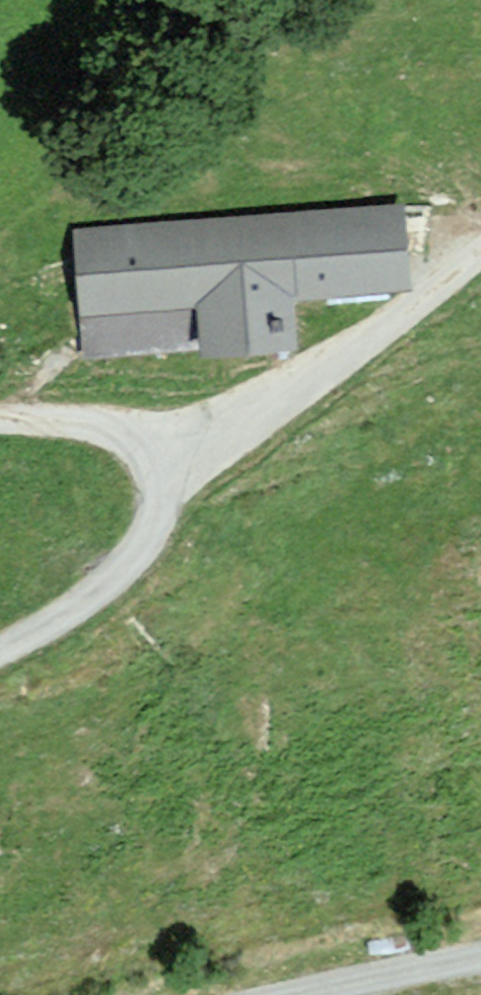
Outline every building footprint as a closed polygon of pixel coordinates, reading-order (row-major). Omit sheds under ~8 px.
[(89,228),(93,311),(96,357),(273,347),(270,301),(412,293),(407,210),(89,228)]
